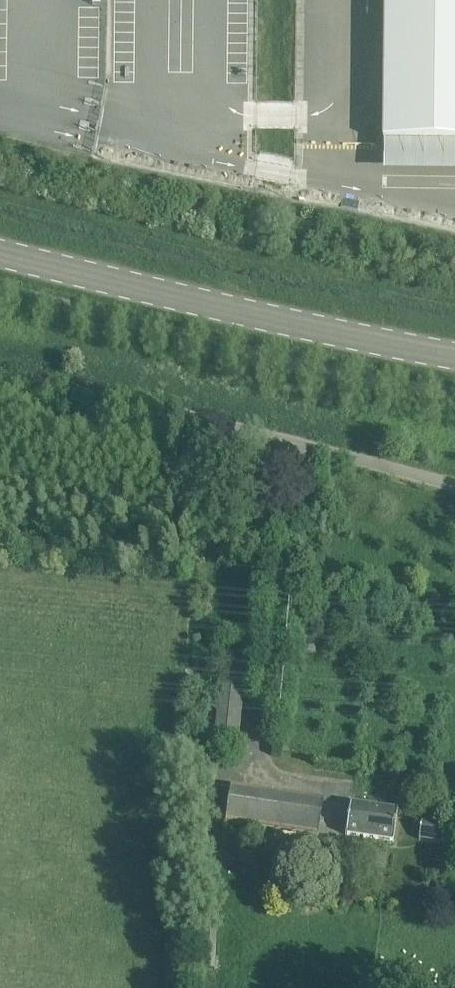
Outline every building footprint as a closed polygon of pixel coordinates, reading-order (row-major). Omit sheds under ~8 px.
[(389,154),(454,154),(454,0),(389,0),(389,154)] [(317,633),(300,631),(298,652),(314,654),(317,633)] [(248,649),(223,646),(214,742),(239,745),(248,649)] [(225,823),(317,837),(322,801),(231,788),(225,823)] [(345,836),(393,843),(397,812),(350,805),(345,836)] [(424,821),(423,839),(441,840),(442,822),(424,821)] [(381,873),(387,874),(390,854),(380,853),(378,866),(382,867),(381,873)]
